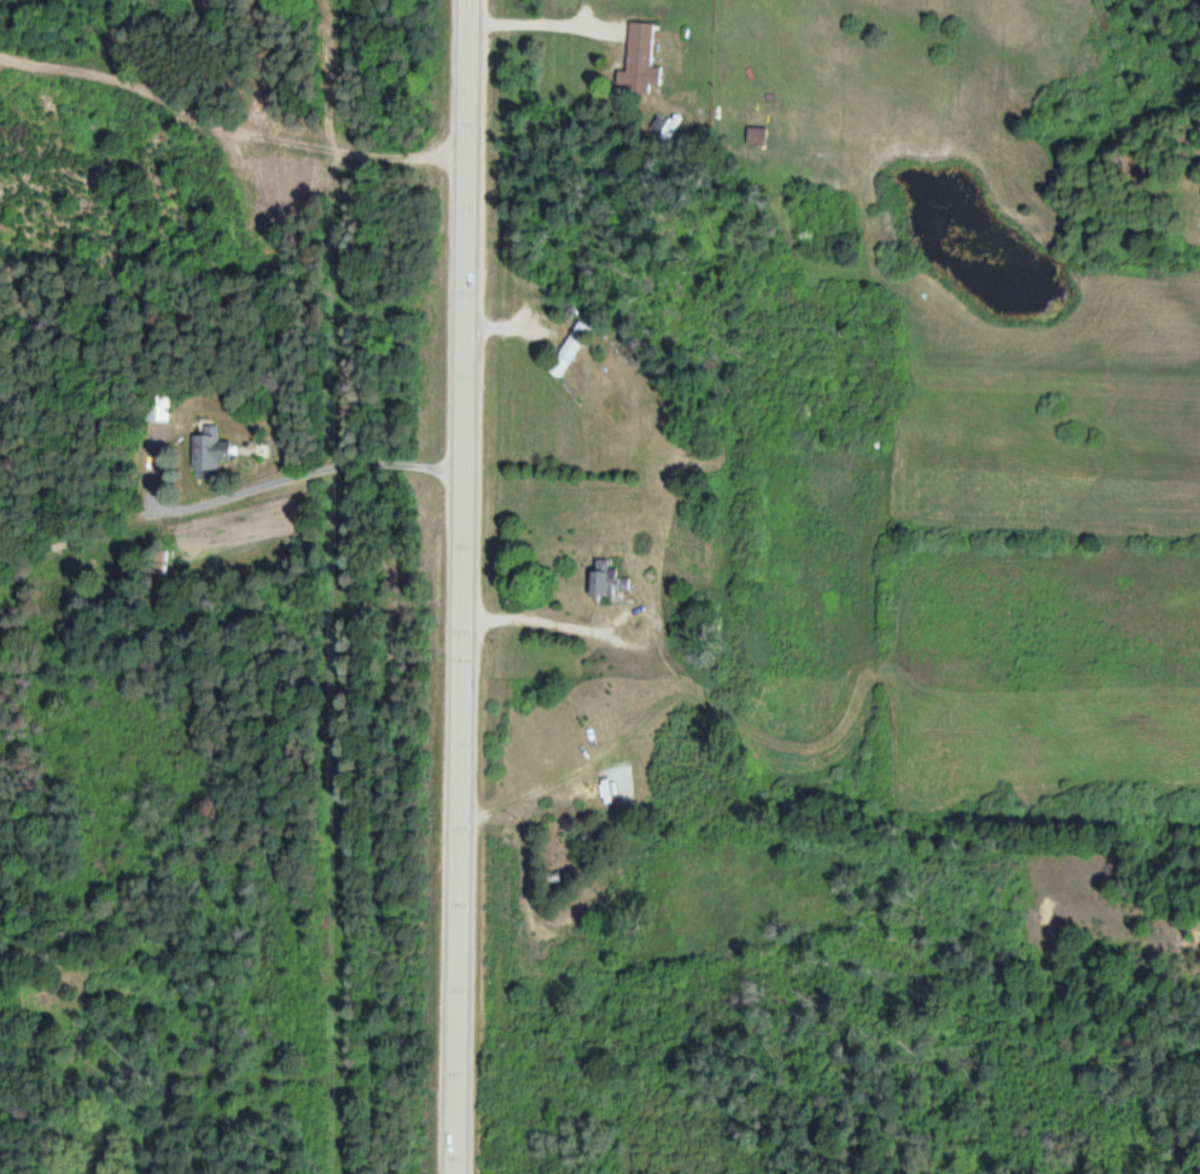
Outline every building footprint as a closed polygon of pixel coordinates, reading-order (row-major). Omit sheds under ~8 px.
[(653,94),(654,23),(624,23),(622,93),(653,94)] [(560,381),(591,328),(575,320),(545,372),(560,381)] [(169,399),(155,399),(155,421),(169,421),(169,399)] [(215,460),(234,460),(234,439),(193,439),(193,473),(215,473),(215,460)] [(611,559),(587,564),(594,601),(608,598),(606,587),(616,585),(611,559)]
